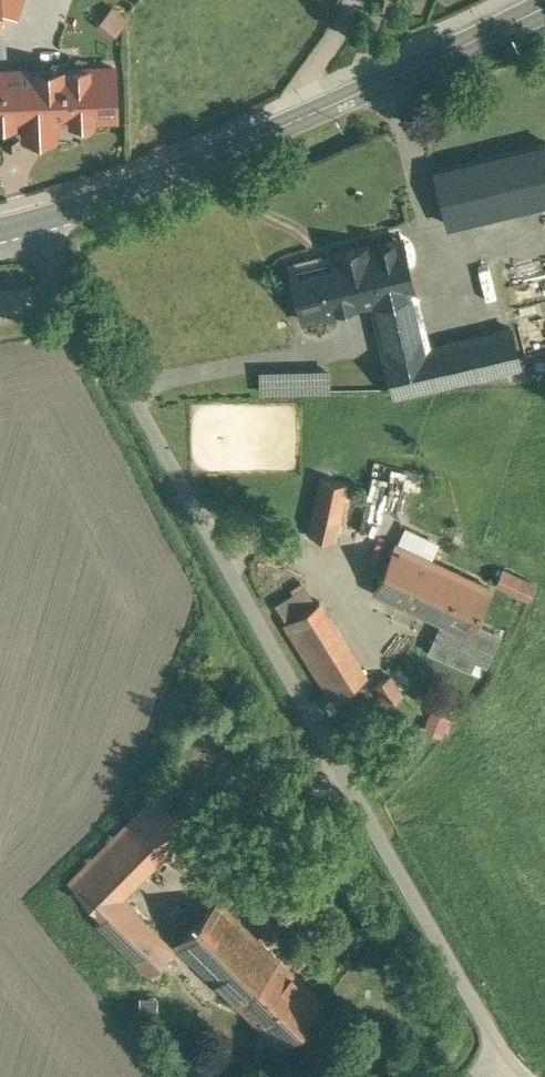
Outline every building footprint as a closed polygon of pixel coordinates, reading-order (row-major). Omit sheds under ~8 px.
[(103,17),(97,23),(119,44),(128,34),(137,21),(115,3),(103,17)] [(42,17),(0,19),(0,27),(1,53),(43,51),(42,17)] [(0,71),(0,121),(114,117),(112,66),(0,71)] [(434,169),(448,224),(544,200),(544,142),(434,169)] [(427,346),(401,237),(331,253),(334,264),(326,267),(293,275),(303,318),(359,305),(372,301),(376,320),(393,394),(519,364),(510,327),(427,346)] [(372,301),(359,305),(364,323),(376,320),(372,301)] [(330,389),(329,367),(260,369),(260,391),(330,389)] [(348,483),(321,477),(308,534),(335,540),(348,483)] [(437,563),(396,544),(374,590),(416,609),(437,563)] [(489,587),(437,563),(416,609),(443,622),(468,634),(473,622),(489,587)] [(534,584),(503,570),(497,583),(528,597),(534,584)] [(366,675),(319,600),(283,623),(330,698),(366,675)] [(468,634),(443,622),(430,650),(470,668),(478,651),(489,656),(499,634),(473,622),(468,634)] [(386,705),(404,692),(390,672),(372,685),(386,705)] [(155,794),(134,816),(167,848),(189,826),(155,794)] [(134,816),(89,861),(123,894),(167,848),(134,816)] [(123,894),(89,861),(69,882),(102,915),(123,894)] [(322,1001),(219,899),(178,942),(281,1043),(322,1001)] [(152,936),(138,950),(151,962),(164,949),(152,936)] [(164,993),(155,986),(146,998),(155,1005),(164,993)]
